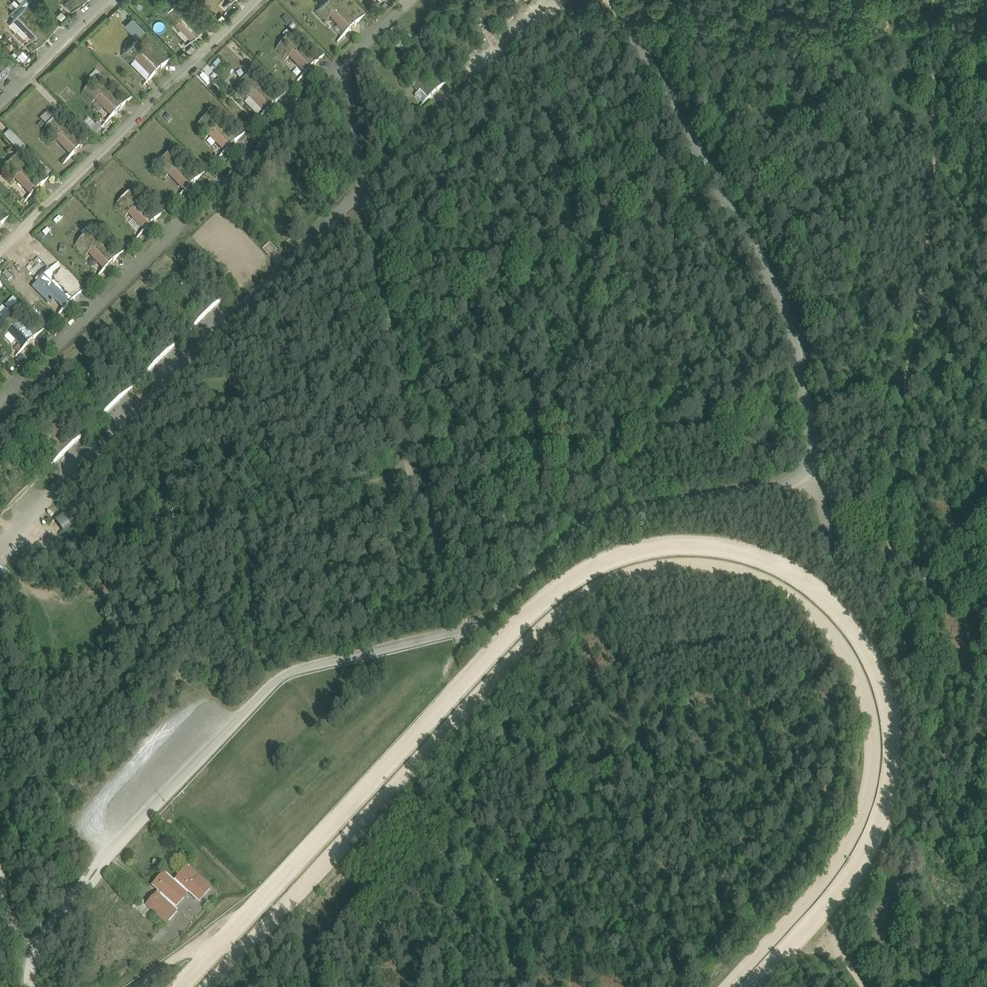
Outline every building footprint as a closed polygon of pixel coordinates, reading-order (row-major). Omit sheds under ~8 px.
[(48,1),(55,13),(61,10),(56,0),(50,0),(48,1)] [(204,27),(178,0),(167,11),(193,38),(204,27)] [(335,0),(328,0),(320,7),(330,17),(330,18),(339,26),(334,31),(342,38),(357,23),(335,0)] [(51,32),(25,6),(14,16),(41,43),(51,32)] [(124,25),(136,38),(146,29),(133,16),(124,25)] [(317,62),(291,36),(280,46),(306,73),(317,62)] [(164,66),(138,40),(127,50),(153,77),(164,66)] [(0,60),(0,80),(10,70),(0,60)] [(439,89),(413,63),(402,74),(414,86),(413,87),(419,93),(415,97),(423,105),(439,89)] [(277,102),(251,75),(240,86),(266,112),(277,102)] [(123,106),(97,79),(86,90),(112,116),(123,106)] [(220,107),(214,112),(217,116),(223,111),(220,107)] [(237,141),(211,114),(200,125),(226,152),(237,141)] [(83,145),(57,118),(46,129),(72,156),(83,145)] [(3,136),(19,153),(25,147),(9,130),(3,136)] [(197,180),(170,154),(160,164),(186,191),(197,180)] [(43,184),(17,158),(6,168),(32,195),(43,184)] [(156,220),(130,193),(119,204),(145,230),(156,220)] [(116,259),(90,232),(79,243),(105,270),(116,259)] [(76,298),(50,272),(39,282),(65,309),(76,298)] [(213,308),(190,284),(176,297),(200,321),(213,308)] [(13,304),(19,309),(23,304),(13,297),(6,305),(10,308),(13,304)] [(10,311),(0,320),(0,323),(25,348),(36,338),(10,311)] [(210,890),(187,869),(174,883),(164,874),(152,888),(159,893),(146,908),(166,925),(178,912),(175,910),(189,894),(198,903),(210,890)]
